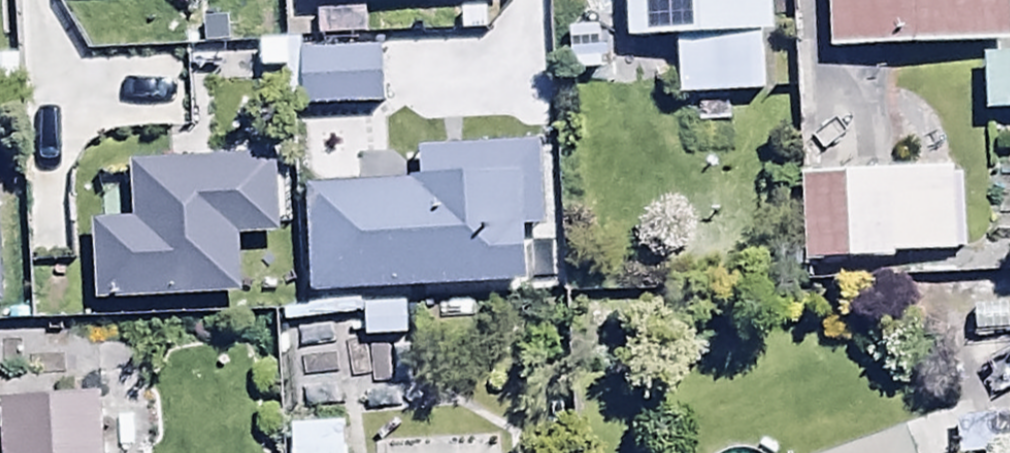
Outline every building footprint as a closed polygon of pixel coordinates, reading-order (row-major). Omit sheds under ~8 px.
[(764,0),(626,0),(626,43),(677,43),(677,92),(764,92),(764,0)] [(1008,42),(1007,0),(828,0),(829,45),(1008,42)] [(378,49),(306,53),(309,113),(381,109),(378,49)] [(301,193),(304,294),(528,287),(526,232),(536,232),(534,144),(418,148),(419,184),(402,185),(401,158),(351,159),(352,191),(301,193)] [(956,171),(800,176),(802,265),(958,260),(956,171)] [(360,306),(361,344),(409,342),(408,304),(360,306)] [(973,363),(1009,363),(1009,333),(1006,333),(1006,307),(972,307),(973,363)] [(95,356),(1,360),(4,451),(99,448),(95,356)] [(290,430),(291,452),(344,452),(343,429),(290,430)]
